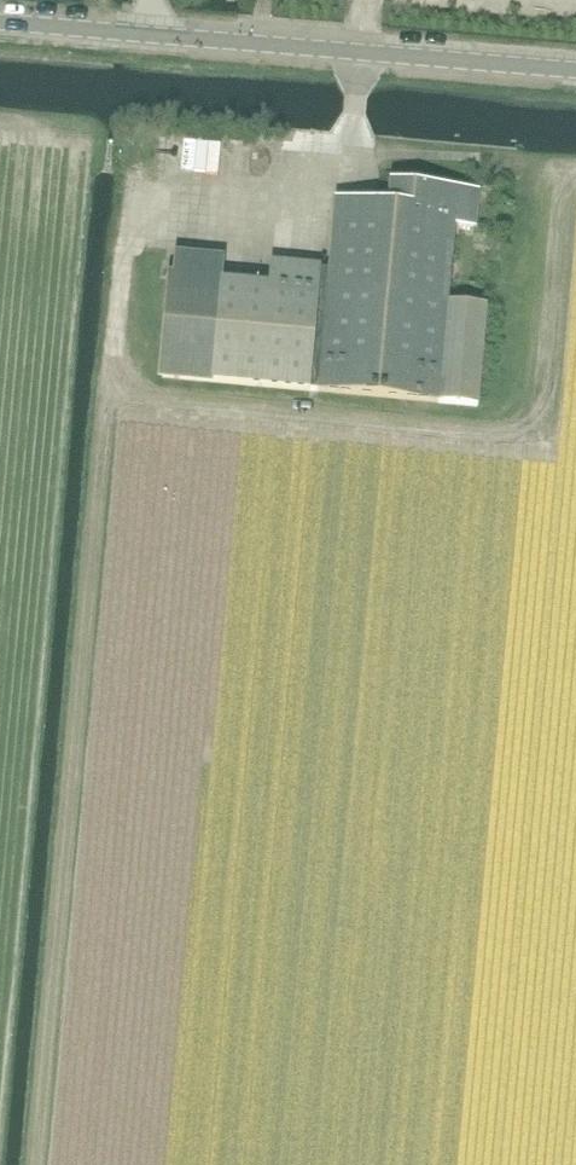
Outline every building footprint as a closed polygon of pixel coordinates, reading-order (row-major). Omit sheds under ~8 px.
[(457,191),(457,190),(390,184),(388,206),(335,201),(329,269),(317,392),(477,407),(486,306),(447,302),(454,225),(474,227),(477,193),(457,191)] [(329,269),(270,263),(268,286),(168,277),(159,377),(317,392),(329,269)]
